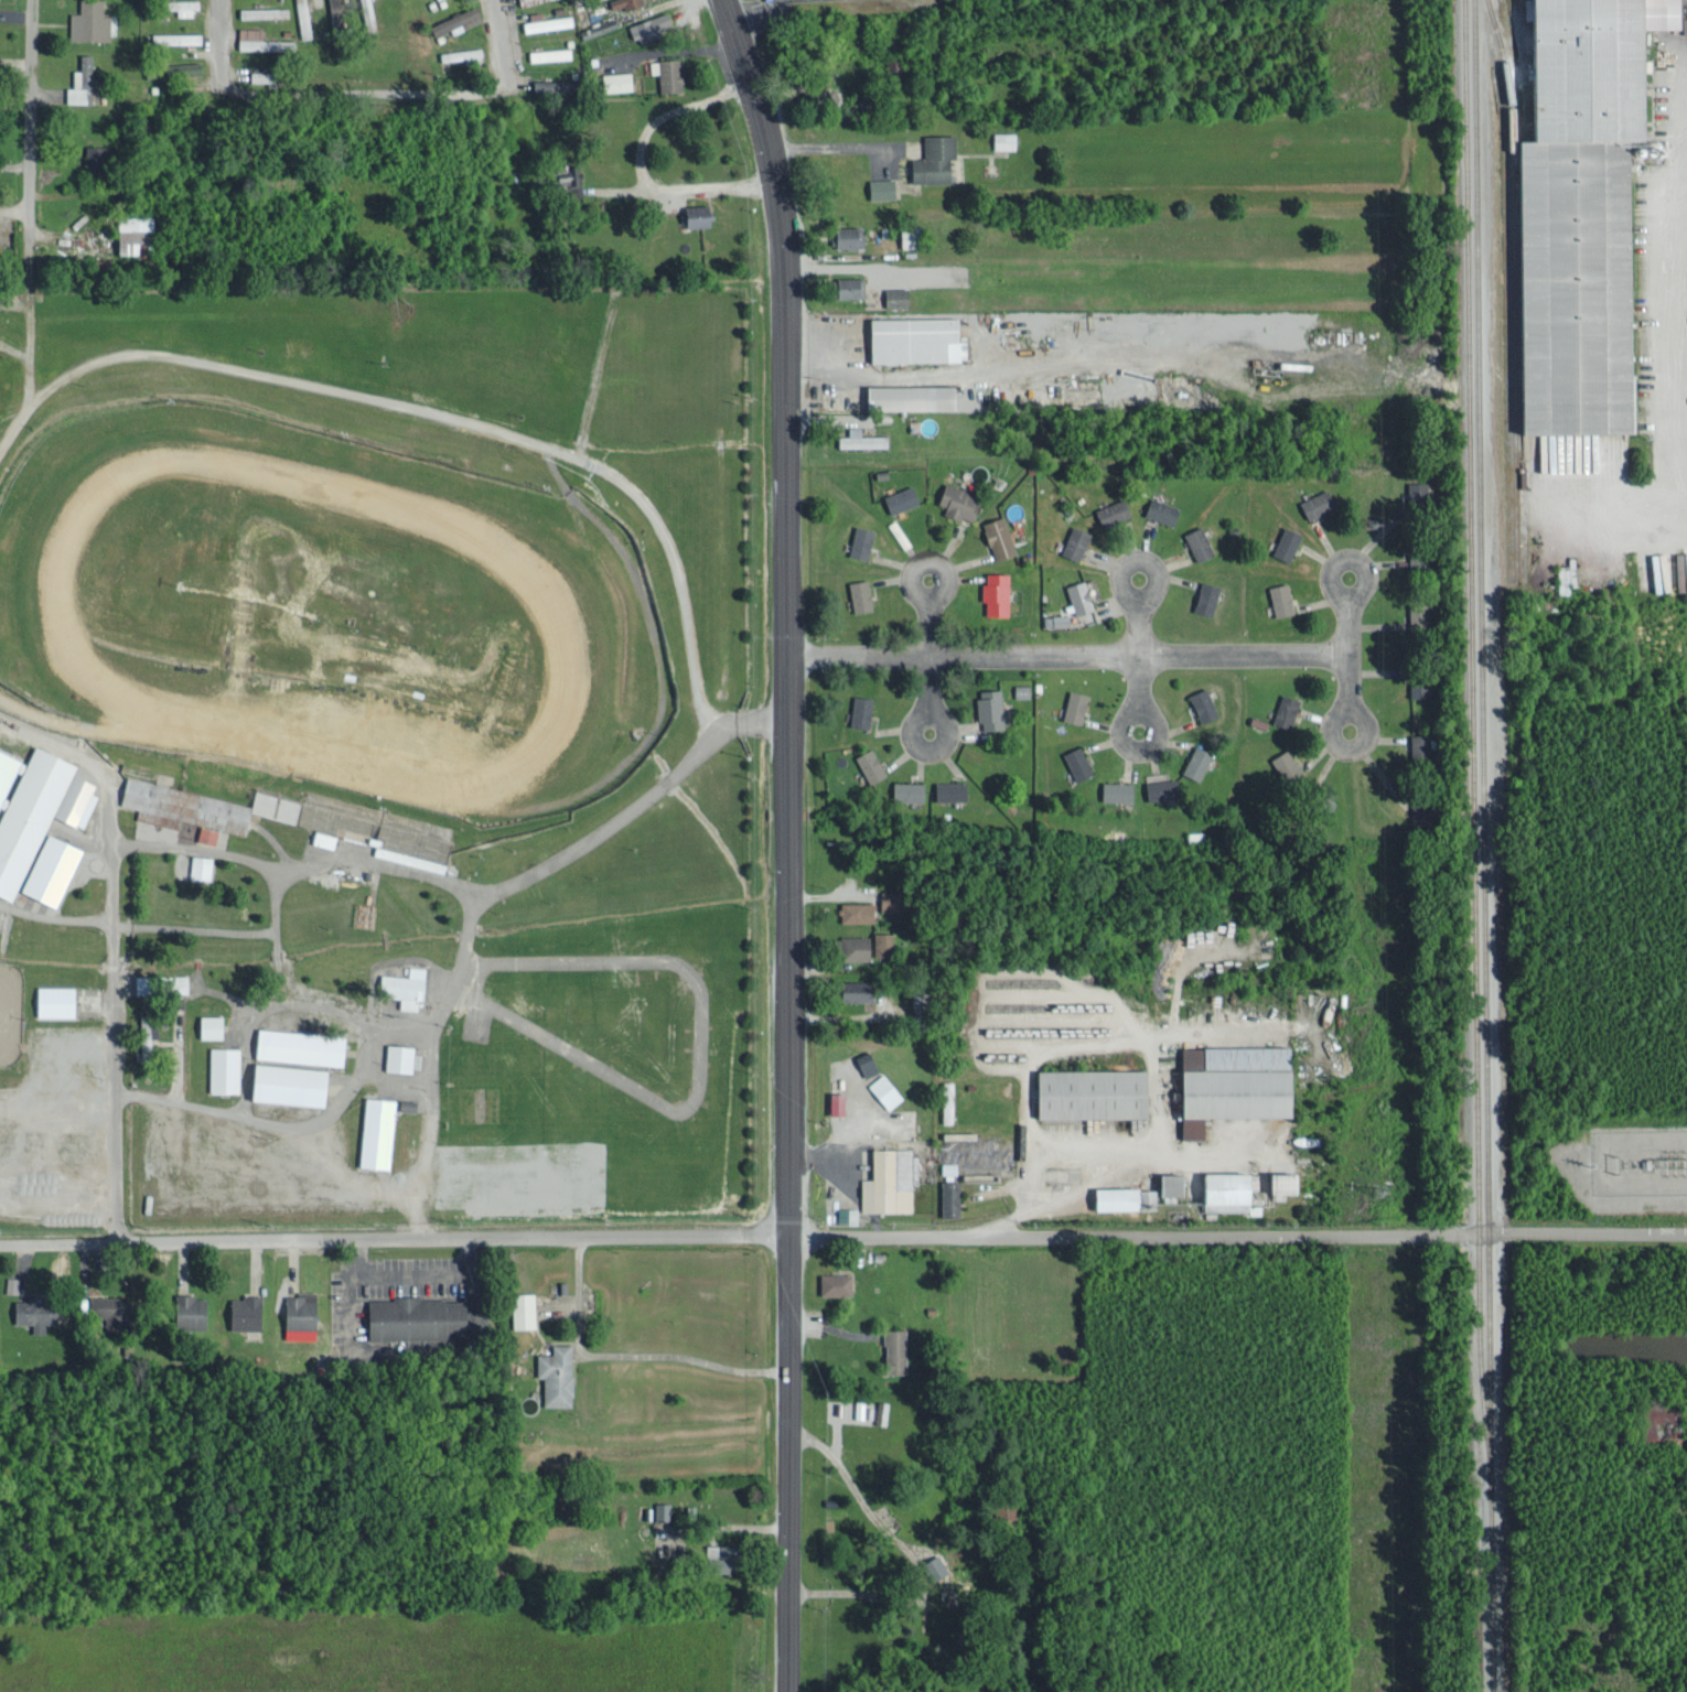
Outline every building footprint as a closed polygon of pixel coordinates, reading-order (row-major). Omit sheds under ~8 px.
[(110,38),(111,13),(103,13),(103,0),(81,0),(81,11),(70,11),(70,38),(110,38)] [(193,14),(193,7),(200,7),(200,0),(177,0),(177,15),(193,14)] [(299,37),(310,37),(308,0),(298,0),(299,37)] [(334,34),(346,32),(341,0),(328,0),(334,34)] [(373,0),(361,0),(363,10),(374,8),(373,0)] [(645,2),(644,0),(610,0),(613,10),(645,2)] [(1513,140),(1507,140),(1505,433),(1626,433),(1628,160),(1660,161),(1661,145),(1639,145),(1639,70),(1647,70),(1647,58),(1639,58),(1640,27),(1673,27),(1673,0),(1513,0),(1513,140)] [(432,24),(436,34),(452,27),(453,29),(483,15),(478,3),(432,24)] [(239,7),(239,16),(288,15),(288,6),(239,7)] [(573,23),(572,13),(543,18),(542,10),(530,12),(531,19),(524,21),(526,31),(573,23)] [(630,24),(638,43),(675,29),(668,10),(630,24)] [(239,48),(295,49),(295,38),(263,38),(263,27),(239,26),(239,48)] [(202,31),(152,32),(153,43),(202,42),(202,31)] [(532,61),(573,56),(571,45),(530,49),(532,61)] [(442,58),(483,56),(483,47),(441,49),(442,58)] [(88,102),(88,92),(94,92),(95,53),(80,52),(80,68),(74,68),(74,86),(67,86),(67,102),(88,102)] [(661,90),(683,89),(682,57),(651,58),(652,72),(660,72),(661,90)] [(177,73),(203,72),(203,60),(176,62),(177,73)] [(606,91),(635,88),(632,69),(604,73),(606,91)] [(279,71),(252,70),(251,80),(278,82),(279,71)] [(533,78),(533,95),(578,96),(579,79),(533,78)] [(995,148),(1016,147),(1016,131),(994,131),(995,148)] [(915,181),(953,181),(953,156),(957,156),(957,133),(924,134),(925,157),(915,157),(915,181)] [(86,170),(106,171),(107,144),(87,143),(86,170)] [(579,165),(561,166),(562,184),(580,182),(579,165)] [(868,178),(869,198),(897,197),(896,177),(868,178)] [(714,225),(713,203),(685,204),(685,226),(714,225)] [(153,213),(120,214),(121,253),(154,252),(153,213)] [(835,246),(864,247),(864,225),(836,224),(835,246)] [(920,245),(919,226),(903,226),(904,246),(920,245)] [(865,275),(839,276),(839,296),(866,295),(865,275)] [(887,287),(887,305),(910,305),(910,286),(887,287)] [(963,360),(963,315),(874,316),(874,361),(963,360)] [(871,384),(871,408),(960,408),(960,384),(871,384)] [(889,433),(862,434),(862,425),(850,425),(850,434),(840,435),(841,446),(889,445),(889,433)] [(972,521),(982,496),(946,481),(938,501),(948,505),(945,511),(972,521)] [(1408,512),(1422,513),(1423,481),(1408,481),(1408,512)] [(920,502),(914,484),(883,494),(890,513),(920,502)] [(1338,505),(1330,487),(1300,500),(1307,518),(1338,505)] [(1175,524),(1181,507),(1150,496),(1144,513),(1175,524)] [(1095,508),(1102,526),(1132,515),(1125,497),(1095,508)] [(983,522),(996,559),(1018,552),(1004,514),(983,522)] [(1080,560),(1091,530),(1073,523),(1061,553),(1080,560)] [(876,529),(856,524),(848,554),(869,559),(876,529)] [(1197,561),(1215,552),(1202,524),(1184,533),(1197,561)] [(1303,532),(1284,524),(1272,553),(1291,561),(1303,532)] [(1393,667),(1427,667),(1426,599),(1427,599),(1427,540),(1410,540),(1410,628),(1393,628),(1393,667)] [(1572,557),(1565,557),(1565,567),(1560,566),(1559,576),(1554,576),(1554,593),(1571,594),(1572,557)] [(1010,572),(987,571),(987,582),(983,582),(983,599),(987,599),(986,614),(1010,614),(1010,572)] [(874,608),(869,578),(849,581),(855,611),(874,608)] [(1074,613),(1093,609),(1088,579),(1068,583),(1074,613)] [(1212,615),(1222,585),(1203,579),(1193,609),(1212,615)] [(1274,615),(1294,612),(1290,582),(1270,584),(1274,615)] [(1070,625),(1070,613),(1044,613),(1045,625),(1070,625)] [(1431,696),(1432,674),(1412,673),(1411,695),(1431,696)] [(1199,721),(1217,716),(1208,686),(1190,692),(1199,721)] [(1004,728),(1002,688),(979,689),(981,728),(1004,728)] [(1084,722),(1089,692),(1069,689),(1064,719),(1084,722)] [(1272,722),(1292,728),(1301,698),(1282,692),(1272,722)] [(849,724),(870,727),(874,697),(854,694),(849,724)] [(1411,733),(1411,762),(1429,762),(1430,733),(1411,733)] [(5,807),(0,818),(0,892),(16,899),(51,813),(84,827),(98,793),(93,791),(97,782),(74,773),(79,762),(36,744),(30,759),(0,747),(0,805),(5,807)] [(1063,752),(1076,781),(1094,772),(1081,744),(1063,752)] [(1184,772),(1201,779),(1213,751),(1196,744),(1184,772)] [(868,782),(887,774),(875,747),(856,754),(868,782)] [(1303,772),(1290,748),(1272,757),(1285,782),(1303,772)] [(1183,801),(1178,775),(1144,782),(1148,800),(1164,797),(1166,804),(1183,801)] [(252,802),(127,776),(122,803),(138,807),(135,818),(180,827),(181,819),(202,823),(198,839),(216,843),(219,828),(246,834),(251,812),(296,821),(300,800),(255,790),(252,802)] [(925,800),(925,780),(892,781),(892,801),(925,800)] [(968,799),(968,780),(935,781),(936,800),(968,799)] [(1102,799),(1134,800),(1134,781),(1102,780),(1102,799)] [(1411,830),(1437,829),(1436,801),(1410,802),(1411,830)] [(337,834),(315,828),(312,842),(334,847),(337,834)] [(58,905),(84,847),(48,831),(22,889),(58,905)] [(211,877),(212,855),(192,854),(191,877),(211,877)] [(879,910),(900,910),(900,890),(880,890),(879,910)] [(375,902),(357,901),(354,924),(373,926),(375,902)] [(874,901),(840,901),(840,921),(874,921),(874,901)] [(874,955),(894,954),(893,931),(873,932),(874,955)] [(872,936),(842,935),(841,958),(871,959),(872,936)] [(382,973),(381,993),(402,994),(401,1008),(418,1009),(419,999),(425,999),(426,966),(409,965),(409,974),(382,973)] [(135,991),(155,992),(155,974),(135,974),(135,991)] [(846,1000),(876,999),(875,979),(845,981),(846,1000)] [(77,986),(39,985),(38,1015),(76,1016),(77,986)] [(201,1037),(223,1037),(224,1014),(201,1014),(201,1037)] [(345,1063),(346,1033),(259,1029),(258,1059),(345,1063)] [(154,1062),(153,1041),(140,1041),(140,1062),(154,1062)] [(414,1070),(415,1044),(388,1043),(387,1070),(414,1070)] [(1297,1116),(1297,1045),(1187,1046),(1187,1137),(1207,1137),(1207,1116),(1297,1116)] [(209,1091),(239,1092),(240,1046),(210,1046),(209,1091)] [(878,1069),(870,1050),(857,1056),(864,1074),(878,1069)] [(332,1067),(258,1063),(256,1099),(329,1104),(332,1067)] [(1151,1116),(1151,1068),(1042,1069),(1043,1117),(1151,1116)] [(869,1082),(888,1108),(903,1097),(884,1071),(869,1082)] [(831,1113),(845,1113),(846,1091),(832,1091),(831,1113)] [(362,1165),(391,1167),(395,1098),(366,1096),(362,1165)] [(944,1097),(943,1121),(953,1122),(954,1098),(944,1097)] [(912,1147),(874,1147),(875,1177),(862,1177),(862,1211),(913,1210),(912,1147)] [(1256,1171),(1210,1171),(1211,1203),(1235,1202),(1235,1211),(1261,1211),(1261,1204),(1257,1204),(1256,1171)] [(1286,1192),(1303,1192),(1303,1172),(1276,1171),(1276,1199),(1286,1199),(1286,1192)] [(1188,1194),(1188,1172),(1159,1172),(1159,1187),(1100,1187),(1100,1209),(1145,1209),(1145,1203),(1160,1203),(1160,1194),(1188,1194)] [(961,1179),(942,1179),(941,1216),(960,1216),(961,1179)] [(858,1207),(839,1206),(838,1222),(858,1222),(858,1207)] [(854,1294),(853,1272),(821,1273),(821,1294),(854,1294)] [(17,1292),(19,1277),(6,1276),(5,1291),(17,1292)] [(515,1327),(537,1327),(536,1292),(514,1292),(515,1327)] [(230,1328),(263,1329),(264,1293),(242,1293),(242,1298),(230,1297),(230,1328)] [(286,1330),(319,1329),(318,1293),(285,1293),(286,1330)] [(32,1323),(33,1332),(46,1332),(46,1322),(58,1322),(58,1294),(28,1294),(28,1299),(13,1299),(14,1323),(32,1323)] [(207,1327),(209,1295),(177,1294),(176,1326),(207,1327)] [(89,1326),(127,1325),(127,1296),(88,1296),(89,1326)] [(370,1336),(471,1338),(471,1324),(483,1325),(483,1333),(489,1333),(490,1303),(478,1303),(478,1310),(469,1310),(469,1298),(393,1296),(393,1299),(371,1298),(370,1336)] [(907,1328),(886,1329),(886,1373),(908,1372),(907,1328)] [(573,1342),(553,1343),(554,1352),(538,1352),(539,1376),(544,1376),(545,1405),(574,1404),(573,1342)] [(890,1402),(879,1399),(875,1421),(885,1423),(890,1402)] [(866,1400),(856,1400),(855,1416),(865,1417),(866,1400)] [(1637,1404),(1638,1445),(1672,1444),(1671,1403),(1637,1404)] [(672,1502),(656,1501),(655,1519),(671,1519),(672,1502)] [(748,1545),(712,1543),(711,1565),(747,1567),(748,1545)]
